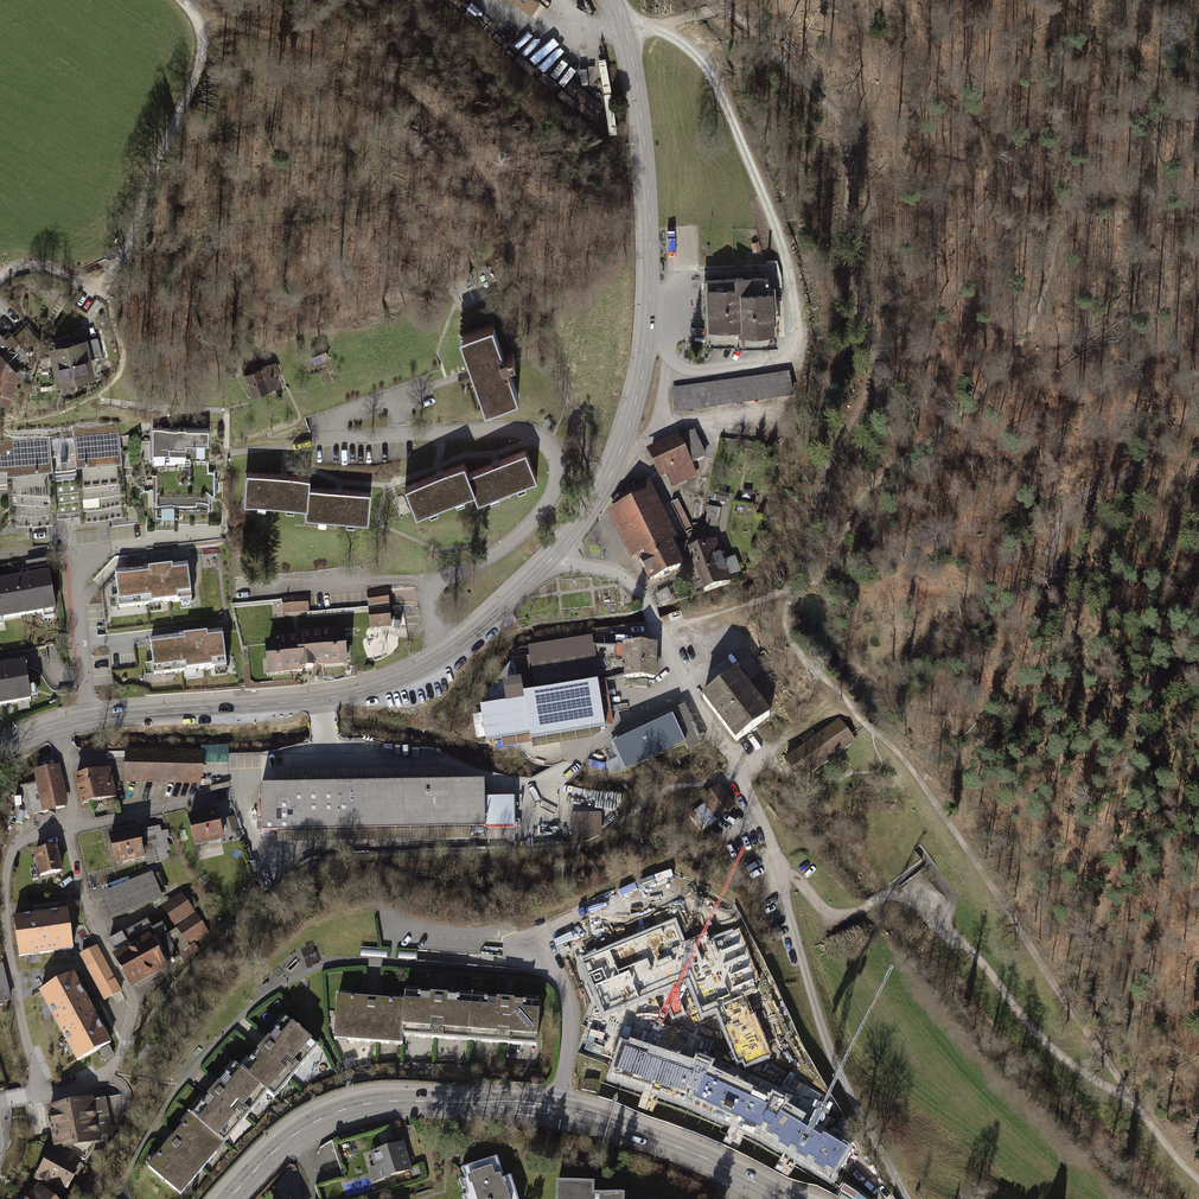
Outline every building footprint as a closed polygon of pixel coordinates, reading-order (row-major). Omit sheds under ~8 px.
[(536,0),(512,0),(532,15),(540,4),(536,0)] [(606,59),(591,61),(594,86),(609,84),(606,59)] [(736,294),(708,293),(707,330),(773,332),(774,296),(755,295),(756,282),(736,282),(736,294)] [(39,337),(27,325),(15,336),(27,348),(39,337)] [(493,325),(460,336),(486,408),(519,396),(493,325)] [(10,403),(19,372),(2,354),(11,345),(0,333),(0,399),(10,403)] [(88,336),(49,345),(57,383),(97,374),(93,357),(103,355),(98,336),(89,338),(88,336)] [(310,347),(316,362),(329,357),(323,342),(310,347)] [(259,357),(241,364),(252,394),(279,384),(275,374),(279,372),(275,361),(263,366),(259,357)] [(789,371),(672,390),(676,415),(794,396),(789,371)] [(48,435),(0,439),(0,479),(6,479),(10,521),(123,511),(116,425),(70,429),(74,469),(51,471),(48,435)] [(207,427),(150,427),(151,516),(177,516),(177,510),(207,510),(207,427)] [(681,435),(652,446),(668,486),(696,475),(691,464),(703,459),(694,435),(683,439),(681,435)] [(465,463),(405,487),(415,512),(474,489),(478,499),(536,476),(526,450),(469,473),(465,463)] [(253,479),(252,507),(310,508),(309,524),(371,526),(372,496),(314,494),(314,480),(253,479)] [(621,507),(613,511),(636,558),(648,553),(659,575),(687,561),(650,484),(617,499),(621,507)] [(710,506),(707,524),(719,526),(722,508),(710,506)] [(715,543),(688,553),(703,594),(730,584),(715,543)] [(726,558),(730,575),(742,572),(738,556),(726,558)] [(119,608),(191,600),(187,565),(115,573),(119,608)] [(0,586),(0,623),(59,616),(55,579),(0,586)] [(307,595),(281,597),(282,614),(309,612),(307,595)] [(389,606),(368,608),(370,629),(392,626),(389,606)] [(154,675),(227,666),(223,631),(150,640),(154,675)] [(346,637),(269,644),(272,673),(349,666),(346,637)] [(506,706),(481,710),(486,743),(530,736),(531,742),(604,731),(597,685),(625,677),(654,678),(654,645),(628,644),(628,648),(594,647),(592,637),(529,648),(530,657),(512,660),(514,669),(515,669),(517,685),(503,687),(506,706)] [(0,671),(0,712),(36,707),(31,667),(0,671)] [(738,675),(703,702),(735,743),(770,716),(738,675)] [(687,746),(690,753),(704,747),(685,706),(671,712),(687,746)] [(623,735),(611,746),(625,776),(687,746),(671,712),(623,735)] [(840,720),(785,761),(801,782),(856,741),(851,735),(840,720)] [(230,762),(229,746),(204,747),(205,763),(230,762)] [(125,750),(125,782),(202,783),(203,752),(125,750)] [(59,764),(33,771),(36,783),(42,813),(66,809),(68,802),(59,764)] [(264,789),(264,832),(280,832),(280,844),(516,840),(516,797),(488,798),(488,783),(456,783),(456,770),(276,773),(276,789),(264,789)] [(108,772),(77,779),(83,804),(114,797),(108,772)] [(20,786),(27,817),(42,813),(36,783),(20,786)] [(717,786),(700,798),(715,820),(733,808),(717,786)] [(217,813),(188,820),(196,853),(225,845),(217,813)] [(601,814),(571,815),(571,844),(580,844),(602,835),(601,814)] [(136,832),(110,837),(117,867),(143,861),(136,832)] [(59,848),(34,855),(40,880),(66,873),(59,848)] [(151,877),(105,896),(116,921),(162,902),(151,877)] [(182,896),(164,908),(188,945),(206,934),(182,896)] [(16,919),(22,957),(71,950),(66,912),(16,919)] [(744,1055),(747,1061),(768,1053),(745,998),(760,992),(734,930),(714,938),(711,930),(685,940),(676,918),(581,958),(604,1012),(688,977),(703,1011),(717,1006),(739,1057),(744,1055)] [(151,940),(116,960),(132,989),(168,969),(151,940)] [(96,946),(78,956),(103,1002),(121,993),(96,946)] [(111,1046),(74,974),(39,993),(76,1065),(111,1046)] [(468,1041),(470,1000),(404,994),(404,1002),(401,1037),(468,1041)] [(401,1037),(404,1002),(335,996),(332,1039),(400,1045),(401,1037)] [(537,1048),(540,1004),(470,1000),(468,1041),(537,1048)] [(318,1047),(285,1019),(242,1070),(267,1092),(274,1098),(318,1047)] [(762,1133),(830,1175),(851,1144),(784,1104),(786,1100),(774,1093),(772,1097),(707,1069),(710,1063),(696,1057),(695,1063),(630,1039),(629,1043),(622,1041),(611,1073),(688,1098),(762,1133)] [(242,1070),(236,1065),(193,1114),(224,1141),(267,1092),(242,1070)] [(45,1111),(52,1146),(61,1144),(62,1149),(98,1142),(90,1102),(45,1111)] [(224,1141),(193,1114),(149,1167),(181,1194),(224,1141)] [(383,1144),(395,1142),(394,1131),(382,1132),(383,1144)] [(405,1140),(367,1151),(375,1180),(414,1169),(405,1140)] [(49,1148),(34,1180),(62,1194),(78,1163),(49,1148)] [(461,1167),(470,1198),(523,1198),(515,1174),(507,1176),(501,1155),(461,1167)] [(564,1181),(563,1198),(618,1198),(618,1193),(589,1192),(589,1182),(564,1181)] [(36,1188),(27,1198),(48,1198),(36,1188)]
